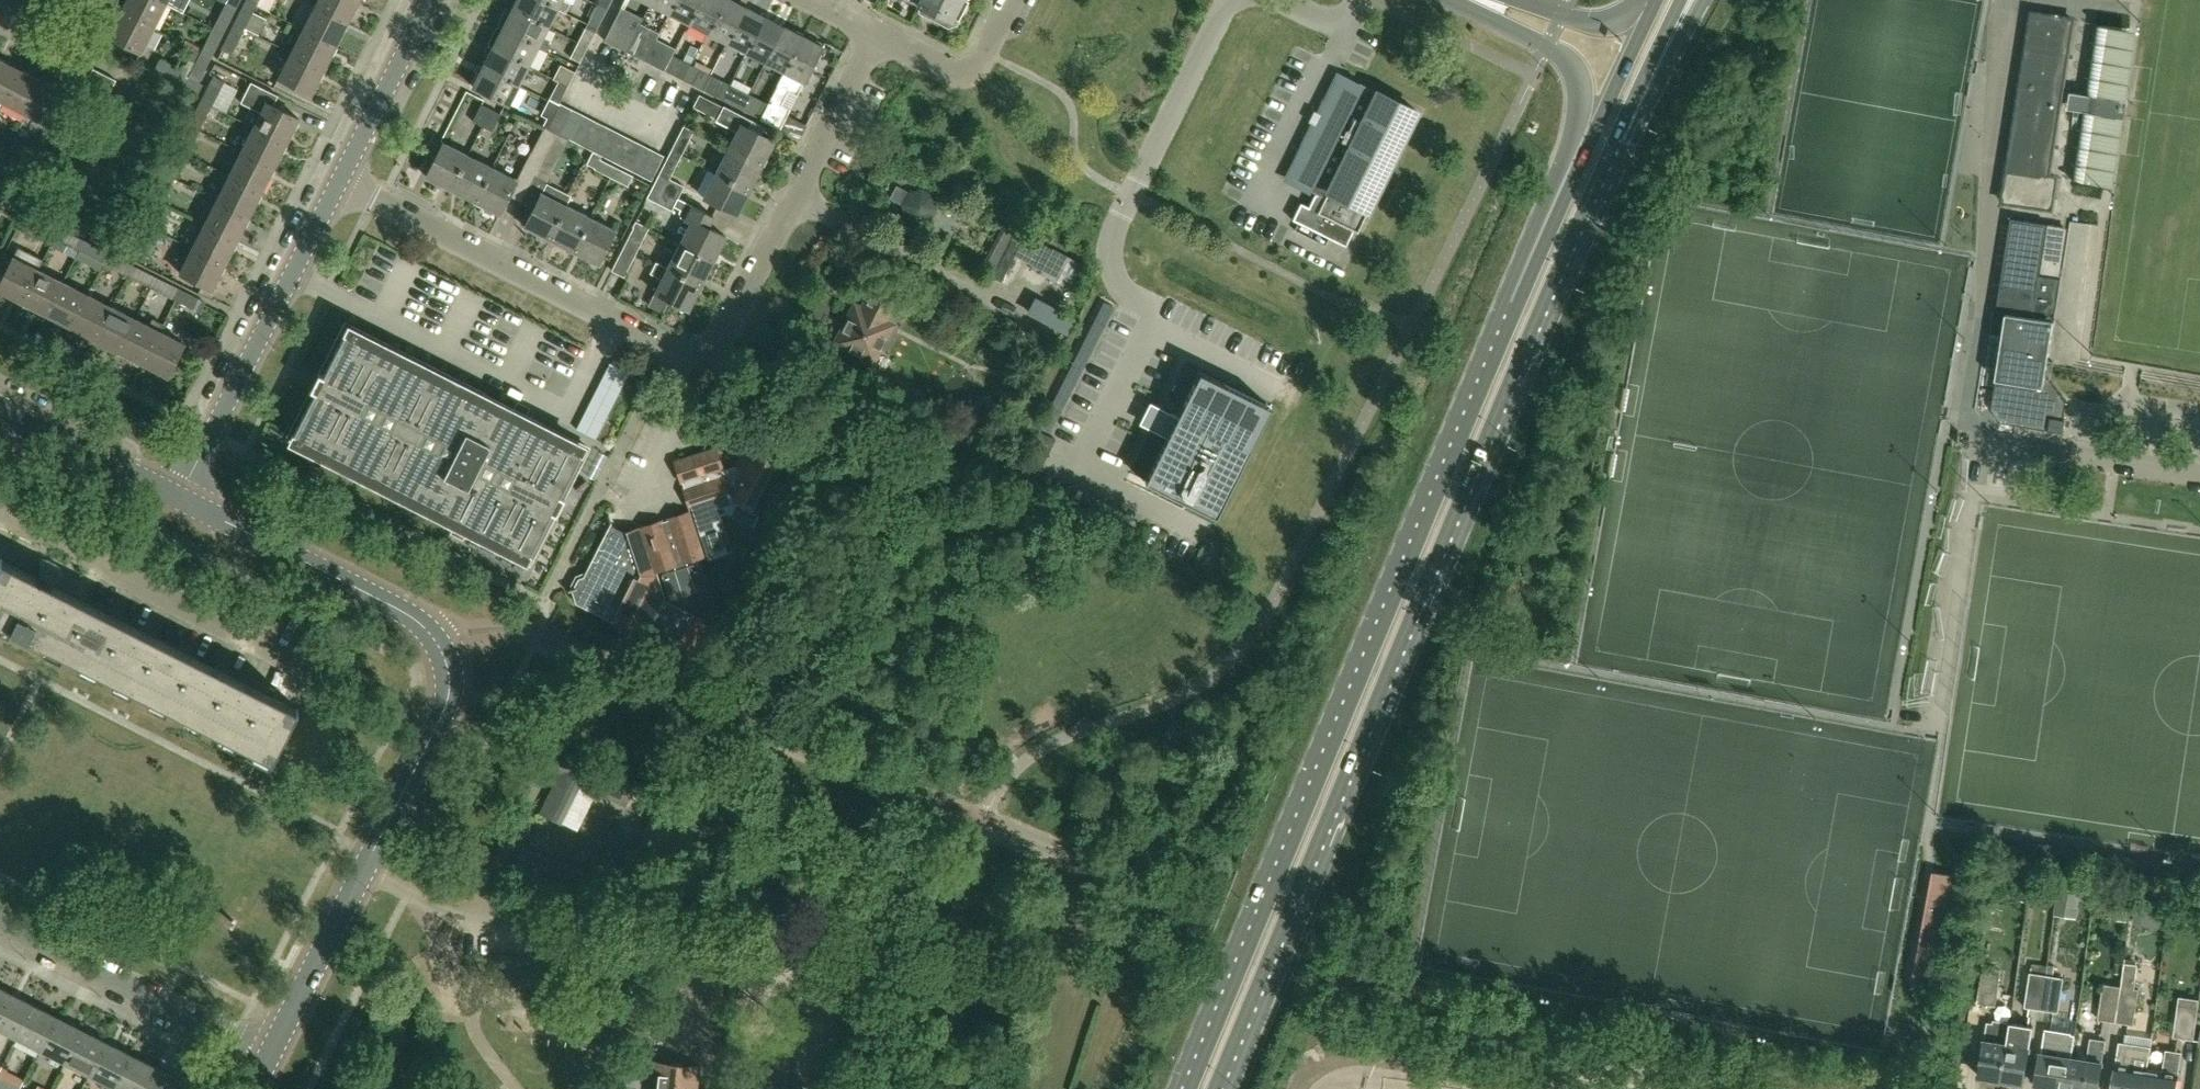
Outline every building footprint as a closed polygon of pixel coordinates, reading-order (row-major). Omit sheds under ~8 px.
[(165,4),(158,0),(126,0),(120,12),(153,28),(165,4)] [(225,4),(234,9),(239,0),(227,0),(225,4)] [(359,0),(318,0),(316,5),(348,21),(359,0)] [(557,8),(541,0),(509,0),(506,6),(509,7),(508,8),(547,28),(557,8)] [(557,8),(565,13),(570,4),(563,0),(541,0),(557,8)] [(597,4),(607,9),(612,0),(599,0),(597,4)] [(675,0),(651,0),(649,5),(668,14),(675,0)] [(700,0),(675,0),(668,14),(687,24),(700,0)] [(724,0),(700,0),(687,24),(707,34),(724,0)] [(745,6),(732,0),(724,0),(707,34),(726,43),(745,6)] [(965,0),(907,0),(936,14),(933,20),(948,27),(956,25),(968,1),(965,0)] [(2131,0),(2117,0),(2116,8),(2130,10),(2131,0)] [(234,25),(243,29),(255,5),(246,1),(234,25)] [(213,28),(222,33),(234,9),(225,4),(213,28)] [(597,4),(587,24),(597,29),(607,9),(597,4)] [(335,46),(345,26),(348,21),(316,5),(303,29),(335,46)] [(625,52),(639,24),(643,17),(621,6),(603,41),(625,52)] [(745,53),(764,16),(745,6),(726,43),(745,53)] [(542,37),(547,28),(508,8),(505,14),(502,15),(498,22),(499,26),(499,27),(538,47),(546,51),(551,41),(542,37)] [(140,53),(153,28),(120,12),(108,37),(140,53)] [(2052,208),(2056,179),(2045,176),(2069,19),(2033,13),(2004,201),(2052,208)] [(764,63),(783,26),(764,16),(745,53),(764,63)] [(2129,28),(2097,23),(2086,96),(2084,113),(2074,181),(2105,186),(2129,28)] [(578,43),(587,48),(597,29),(587,24),(578,43)] [(625,52),(644,61),(659,33),(639,24),(625,52)] [(230,54),(243,29),(234,25),(221,50),(230,54)] [(783,72),(802,35),(783,26),(764,63),(783,72)] [(528,66),(538,47),(499,27),(495,33),(492,34),(488,42),(489,45),(489,46),(528,66)] [(210,57),(222,33),(213,28),(200,53),(210,57)] [(323,70),(335,46),(303,29),(291,54),(323,70)] [(659,33),(644,61),(664,71),(675,49),(656,39),(659,33)] [(802,35),(783,72),(760,119),(780,129),(790,109),(781,104),(787,91),(797,96),(822,45),(802,35)] [(587,48),(578,43),(570,57),(580,62),(587,48)] [(518,85),(528,66),(489,46),(485,53),(487,54),(481,67),(518,85)] [(675,49),(664,71),(683,80),(691,65),(673,56),(676,49),(675,49)] [(197,82),(210,57),(200,53),(188,77),(180,73),(175,82),(198,94),(203,85),(197,82)] [(310,95),(323,70),(291,54),(278,78),(310,95)] [(180,69),(160,59),(155,70),(154,71),(174,81),(180,69)] [(19,70),(0,60),(0,101),(3,102),(19,70)] [(559,82),(568,86),(575,72),(560,65),(553,79),(559,82)] [(683,80),(702,90),(710,74),(691,65),(683,80)] [(508,105),(518,85),(481,67),(479,66),(476,72),(478,73),(471,86),(508,105)] [(115,80),(92,68),(86,80),(110,92),(115,80)] [(27,115),(44,82),(19,70),(3,102),(27,115)] [(702,90),(721,100),(729,84),(710,74),(702,90)] [(1338,75),(1287,179),(1308,190),(1312,181),(1319,185),(1308,208),(1300,204),(1293,220),(1313,230),(1346,246),(1353,230),(1357,232),(1417,111),(1359,83),(1358,85),(1340,76),(1338,75)] [(203,97),(201,101),(211,106),(223,81),(214,76),(203,97)] [(52,127),(69,95),(44,82),(27,115),(52,127)] [(568,86),(559,82),(550,99),(559,104),(559,103),(568,86)] [(285,144),(298,119),(271,105),(276,96),(250,83),(240,102),(261,113),(254,127),(285,144)] [(721,100),(740,109),(748,94),(729,84),(721,100)] [(748,94),(740,109),(760,119),(768,103),(748,94)] [(2086,96),(2071,94),(2069,110),(2084,113),(2086,96)] [(722,107),(700,95),(693,107),(716,119),(723,107),(722,107)] [(201,101),(189,125),(199,130),(211,106),(201,101)] [(559,134),(571,109),(559,103),(559,104),(547,128),(556,132),(559,134)] [(472,121),(482,126),(491,109),(481,104),(472,121)] [(774,141),(748,128),(752,120),(723,106),(722,107),(723,107),(716,119),(737,130),(728,149),(762,166),(774,141)] [(501,114),(491,109),(482,126),(492,131),(501,114)] [(570,139),(583,115),(571,109),(559,134),(569,139),(570,139)] [(582,145),(594,121),(583,115),(570,139),(582,145)] [(606,127),(594,121),(582,145),(593,151),(606,127)] [(189,125),(177,149),(186,154),(199,130),(189,125)] [(683,126),(671,150),(681,155),(693,132),(683,126)] [(273,168),(285,144),(254,127),(241,152),(273,168)] [(533,178),(556,132),(547,128),(545,127),(532,152),(531,151),(521,171),(516,180),(507,198),(520,204),(533,178)] [(605,157),(617,133),(606,127),(593,151),(602,156),(605,157)] [(616,163),(628,138),(617,133),(605,157),(616,163)] [(627,168),(640,144),(628,138),(616,163),(627,168)] [(450,190),(467,156),(442,144),(426,177),(450,190)] [(639,174),(651,150),(640,144),(627,168),(639,174)] [(177,149),(164,174),(174,178),(186,154),(177,149)] [(749,190),(762,166),(728,149),(716,173),(749,190)] [(663,156),(651,150),(639,174),(650,180),(663,156)] [(681,155),(671,150),(667,158),(654,186),(678,198),(684,187),(669,180),(681,155)] [(602,156),(593,151),(587,164),(595,168),(594,169),(610,177),(615,167),(600,160),(602,156)] [(261,192),(273,168),(241,152),(229,176),(261,192)] [(474,202),(491,168),(467,156),(450,190),(474,202)] [(3,162),(0,168),(0,172),(24,184),(28,175),(3,162)] [(615,167),(610,177),(628,186),(633,176),(615,167)] [(507,198),(516,180),(491,168),(474,202),(483,206),(482,209),(483,212),(490,215),(493,214),(494,212),(499,214),(507,198)] [(737,214),(749,190),(716,173),(703,197),(737,214)] [(164,174),(152,198),(162,203),(174,178),(164,174)] [(249,216),(261,192),(229,176),(217,200),(249,216)] [(533,178),(524,197),(537,203),(541,193),(546,184),(533,178)] [(0,181),(0,192),(17,200),(21,192),(0,181)] [(549,239),(566,205),(565,205),(570,196),(546,184),(541,193),(537,203),(524,227),(549,239)] [(678,198),(654,186),(647,198),(672,210),(674,207),(678,199),(678,198)] [(936,208),(933,195),(921,189),(908,193),(897,186),(890,198),(902,205),(906,217),(917,224),(930,220),(936,208)] [(708,228),(714,217),(678,199),(674,207),(680,210),(679,213),(680,217),(690,223),(680,244),(713,261),(725,237),(708,228)] [(236,240),(249,216),(217,200),(204,224),(236,240)] [(573,252),(590,218),(566,205),(549,239),(573,252)] [(28,226),(53,238),(58,229),(33,217),(28,226)] [(597,264),(614,230),(590,218),(573,252),(597,264)] [(2064,398),(2046,373),(2047,363),(2063,266),(2057,266),(2063,227),(2011,219),(1996,311),(1994,311),(1990,333),(2003,335),(1992,409),(2001,422),(2018,425),(2050,430),(2064,432),(2066,419),(2064,419),(2066,401),(2064,398)] [(137,252),(150,227),(140,222),(127,247),(137,252)] [(635,223),(624,246),(636,252),(647,229),(635,223)] [(224,265),(236,240),(204,224),(192,249),(224,265)] [(744,240),(747,229),(729,224),(726,234),(744,240)] [(58,229),(53,238),(54,239),(51,244),(75,257),(82,242),(58,229)] [(1002,282),(1027,234),(1017,229),(993,277),(1002,282)] [(102,263),(106,254),(82,242),(75,257),(74,259),(98,271),(102,263)] [(713,261),(680,244),(668,268),(701,285),(713,261)] [(636,252),(624,246),(611,271),(623,277),(636,252)] [(211,290),(224,265),(192,249),(179,273),(211,290)] [(126,275),(131,266),(120,261),(106,254),(102,263),(126,275)] [(37,270),(12,258),(0,281),(0,292),(21,302),(37,270)] [(688,310),(701,285),(668,268),(667,268),(655,262),(649,273),(661,279),(648,305),(662,312),(669,300),(688,310)] [(151,288),(155,279),(131,266),(126,275),(151,288)] [(45,315),(61,282),(37,270),(21,302),(45,315)] [(175,300),(179,291),(155,279),(151,288),(175,300)] [(69,327),(85,295),(61,282),(45,315),(69,327)] [(885,321),(898,296),(875,284),(858,318),(851,314),(836,343),(873,362),(892,325),(885,321)] [(204,304),(179,291),(175,300),(200,313),(204,304)] [(94,339),(110,307),(85,295),(69,327),(94,339)] [(118,352),(134,319),(110,307),(94,339),(95,340),(93,344),(106,351),(108,347),(118,352)] [(142,364),(159,332),(163,324),(152,319),(148,327),(134,319),(118,352),(119,352),(117,356),(130,363),(133,359),(142,364)] [(311,391),(286,440),(320,458),(349,472),(379,487),(408,502),(437,517),(447,522),(468,533),(468,532),(530,564),(555,514),(555,515),(564,497),(561,495),(587,446),(514,409),(497,400),(467,385),(438,370),(409,355),(379,341),(345,323),(319,375),(312,389),(311,391)] [(167,377),(184,344),(159,332),(142,364),(167,377)] [(1224,384),(1200,372),(1178,415),(1178,416),(1171,413),(1170,414),(1162,410),(1152,429),(1161,433),(1160,434),(1167,438),(1166,439),(1145,482),(1216,518),(1260,430),(1259,430),(1271,407),(1224,384)] [(1055,416),(1080,429),(1100,387),(1075,375),(1055,416)] [(715,447),(675,461),(691,509),(708,560),(734,552),(722,516),(728,514),(754,527),(762,512),(785,466),(749,449),(743,462),(722,469),(715,447)] [(689,512),(642,527),(656,572),(657,570),(674,565),(676,570),(662,574),(671,600),(709,588),(700,562),(689,566),(687,561),(703,555),(689,512)] [(574,589),(567,591),(567,592),(571,591),(571,592),(575,604),(629,631),(687,661),(707,623),(663,600),(665,596),(663,595),(656,572),(642,527),(626,532),(609,524),(582,579),(577,579),(574,586),(573,586),(574,589)] [(1464,529),(1455,552),(1465,556),(1474,533),(1464,529)] [(39,566),(40,579),(37,585),(0,567),(0,622),(271,759),(297,709),(295,708),(292,715),(48,590),(51,584),(62,577),(58,572),(52,568),(46,566),(39,566)] [(561,773),(541,812),(562,823),(577,831),(597,791),(624,805),(635,784),(560,746),(549,767),(561,773)] [(543,884),(554,861),(524,846),(512,868),(543,884)] [(1945,981),(1964,878),(1934,872),(1915,975),(1945,981)] [(2080,894),(2059,891),(2055,915),(2076,919),(2080,894)] [(2110,914),(2113,900),(2096,897),(2094,911),(2110,914)] [(2127,921),(2129,911),(2117,910),(2116,919),(2127,921)] [(2125,964),(2122,988),(2116,1022),(2134,1025),(2139,990),(2135,990),(2138,966),(2125,964)] [(1996,1006),(2001,976),(1983,973),(1978,1003),(1996,1006)] [(2026,1009),(2038,1011),(2043,976),(2031,974),(2026,1009)] [(2063,978),(2043,976),(2038,1011),(2059,1013),(2063,978)] [(2099,1020),(2116,1022),(2122,988),(2104,985),(2099,1020)] [(8,994),(0,989),(0,1010),(8,994)] [(33,1006),(8,994),(0,1010),(0,1030),(16,1038),(33,1006)] [(2199,1001),(2180,998),(2174,1037),(2195,1040),(2199,1001)] [(41,1050),(57,1018),(33,1006),(16,1038),(41,1050)] [(65,1062),(81,1031),(57,1018),(41,1050),(65,1062)] [(1979,1075),(2002,1079),(2010,1026),(1987,1022),(1979,1075)] [(2025,1082),(2034,1029),(2010,1026),(2002,1079),(2025,1082)] [(2072,1057),(2076,1034),(2045,1030),(2042,1052),(2041,1052),(2036,1084),(2053,1087),(2053,1088),(2064,1088),(2067,1088),(2072,1057)] [(89,1075),(105,1043),(81,1031),(65,1062),(89,1075)] [(2088,1059),(2072,1057),(2067,1088),(2069,1088),(2100,1088),(2104,1062),(2103,1062),(2106,1040),(2091,1037),(2088,1059)] [(2147,1069),(2151,1047),(2121,1042),(2117,1065),(2116,1064),(2112,1088),(2144,1088),(2147,1069)] [(113,1087),(130,1055),(105,1043),(89,1075),(113,1087)] [(2163,1071),(2147,1069),(2144,1088),(2177,1088),(2179,1074),(2178,1074),(2181,1052),(2166,1050),(2163,1071)] [(154,1067),(130,1055),(113,1087),(117,1088),(143,1088),(154,1067)] [(699,1066),(653,1062),(651,1088),(697,1088),(699,1066)] [(178,1080),(154,1067),(143,1088),(173,1088),(178,1080)] [(0,1078),(0,1088),(21,1088),(19,1087),(0,1078)]
